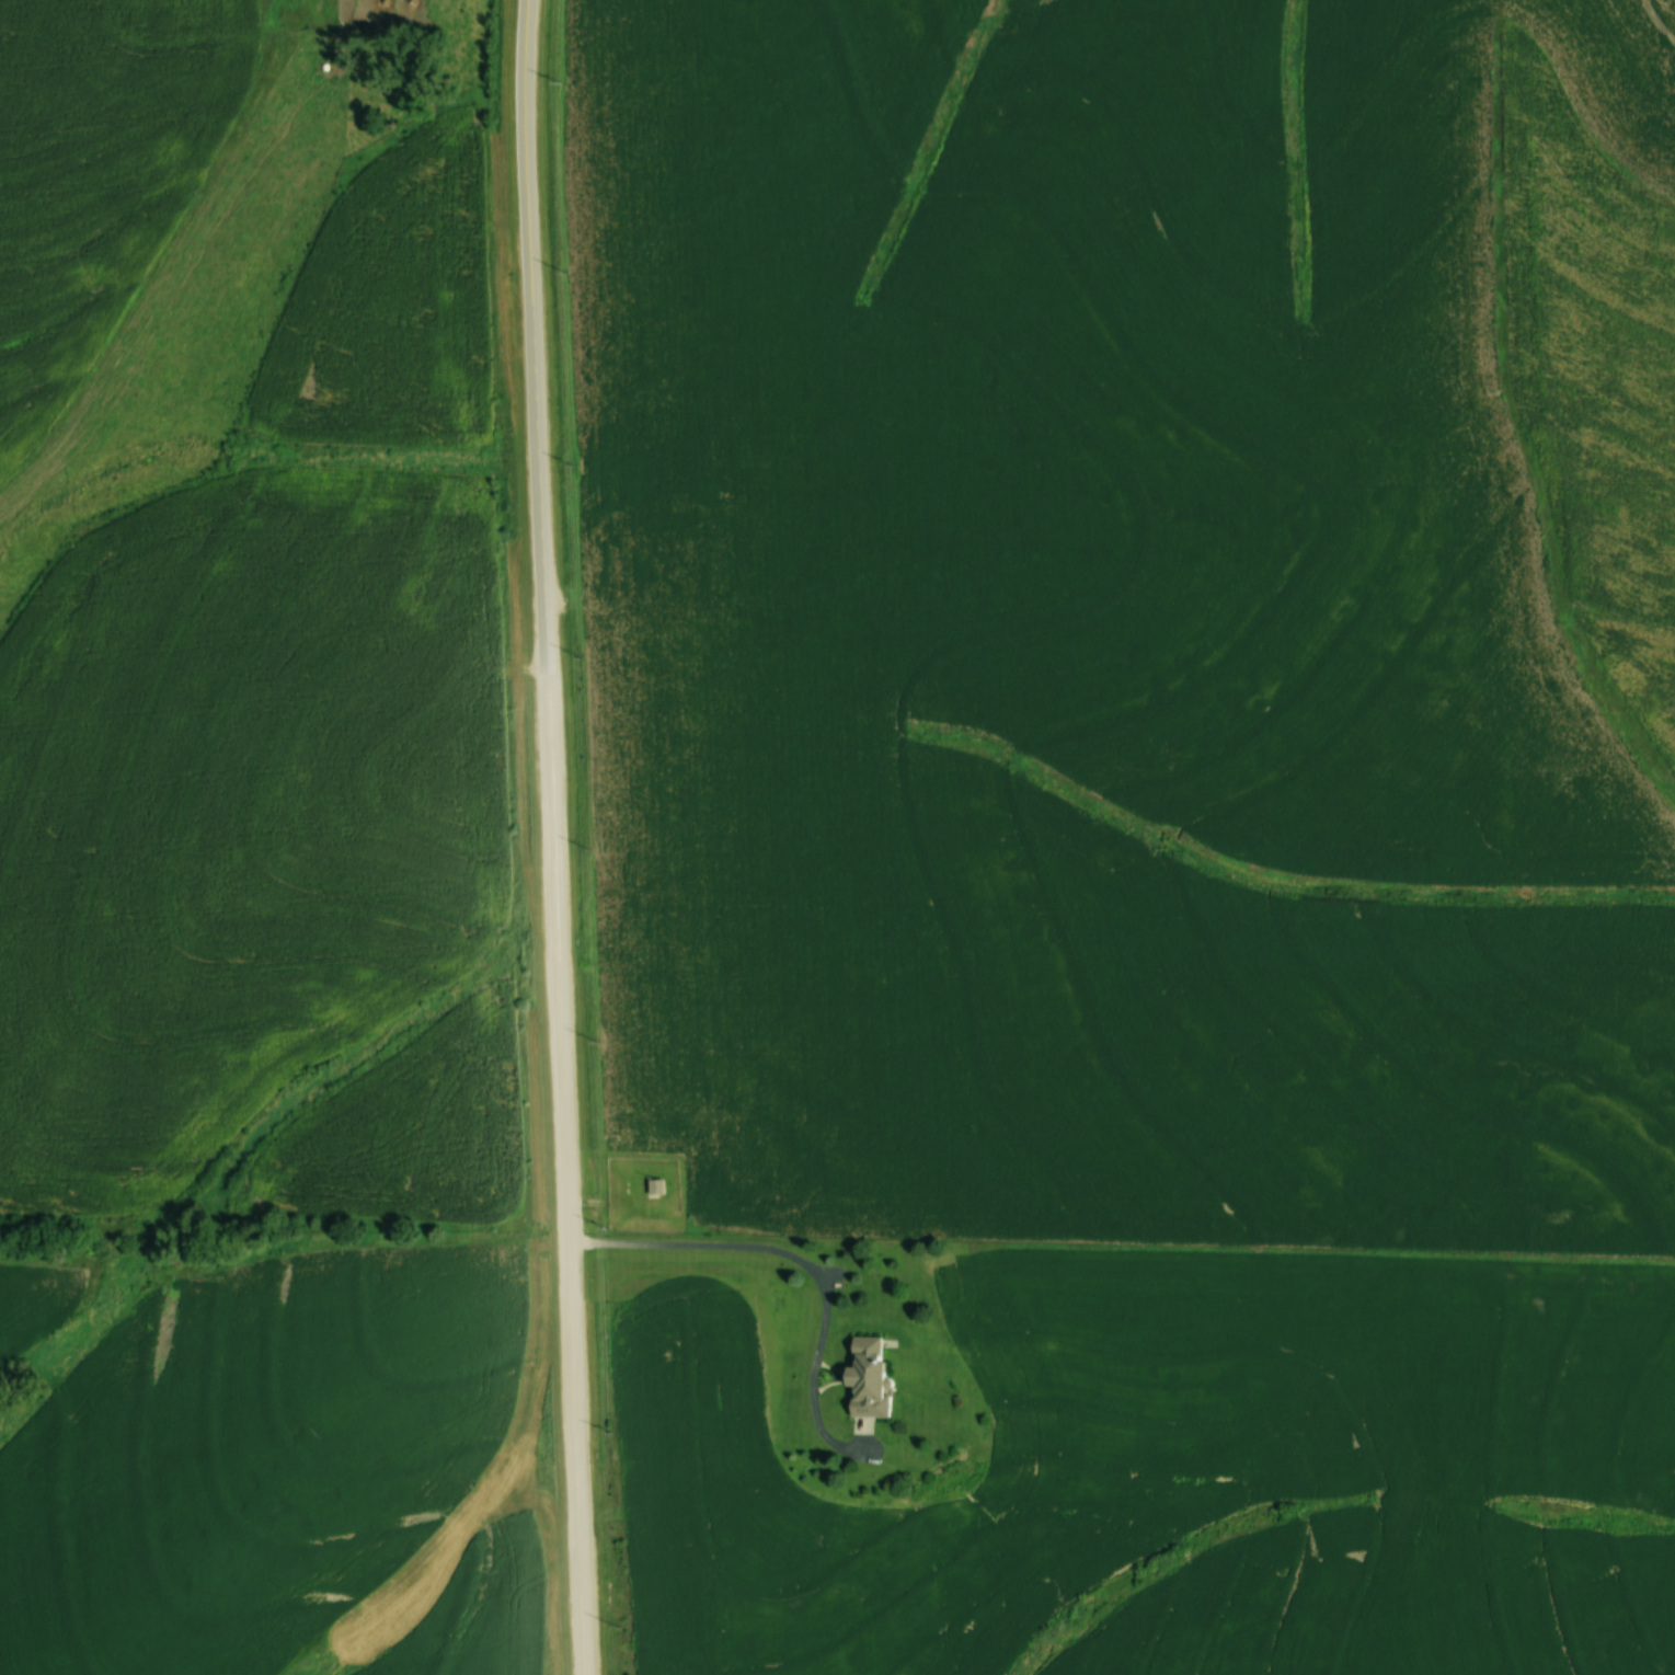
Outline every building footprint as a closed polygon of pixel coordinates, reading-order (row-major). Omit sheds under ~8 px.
[(648,1197),(663,1196),(662,1179),(647,1180),(648,1197)] [(883,1337),(851,1337),(852,1368),(843,1368),(843,1386),(850,1386),(850,1417),(884,1417),(883,1337)]
